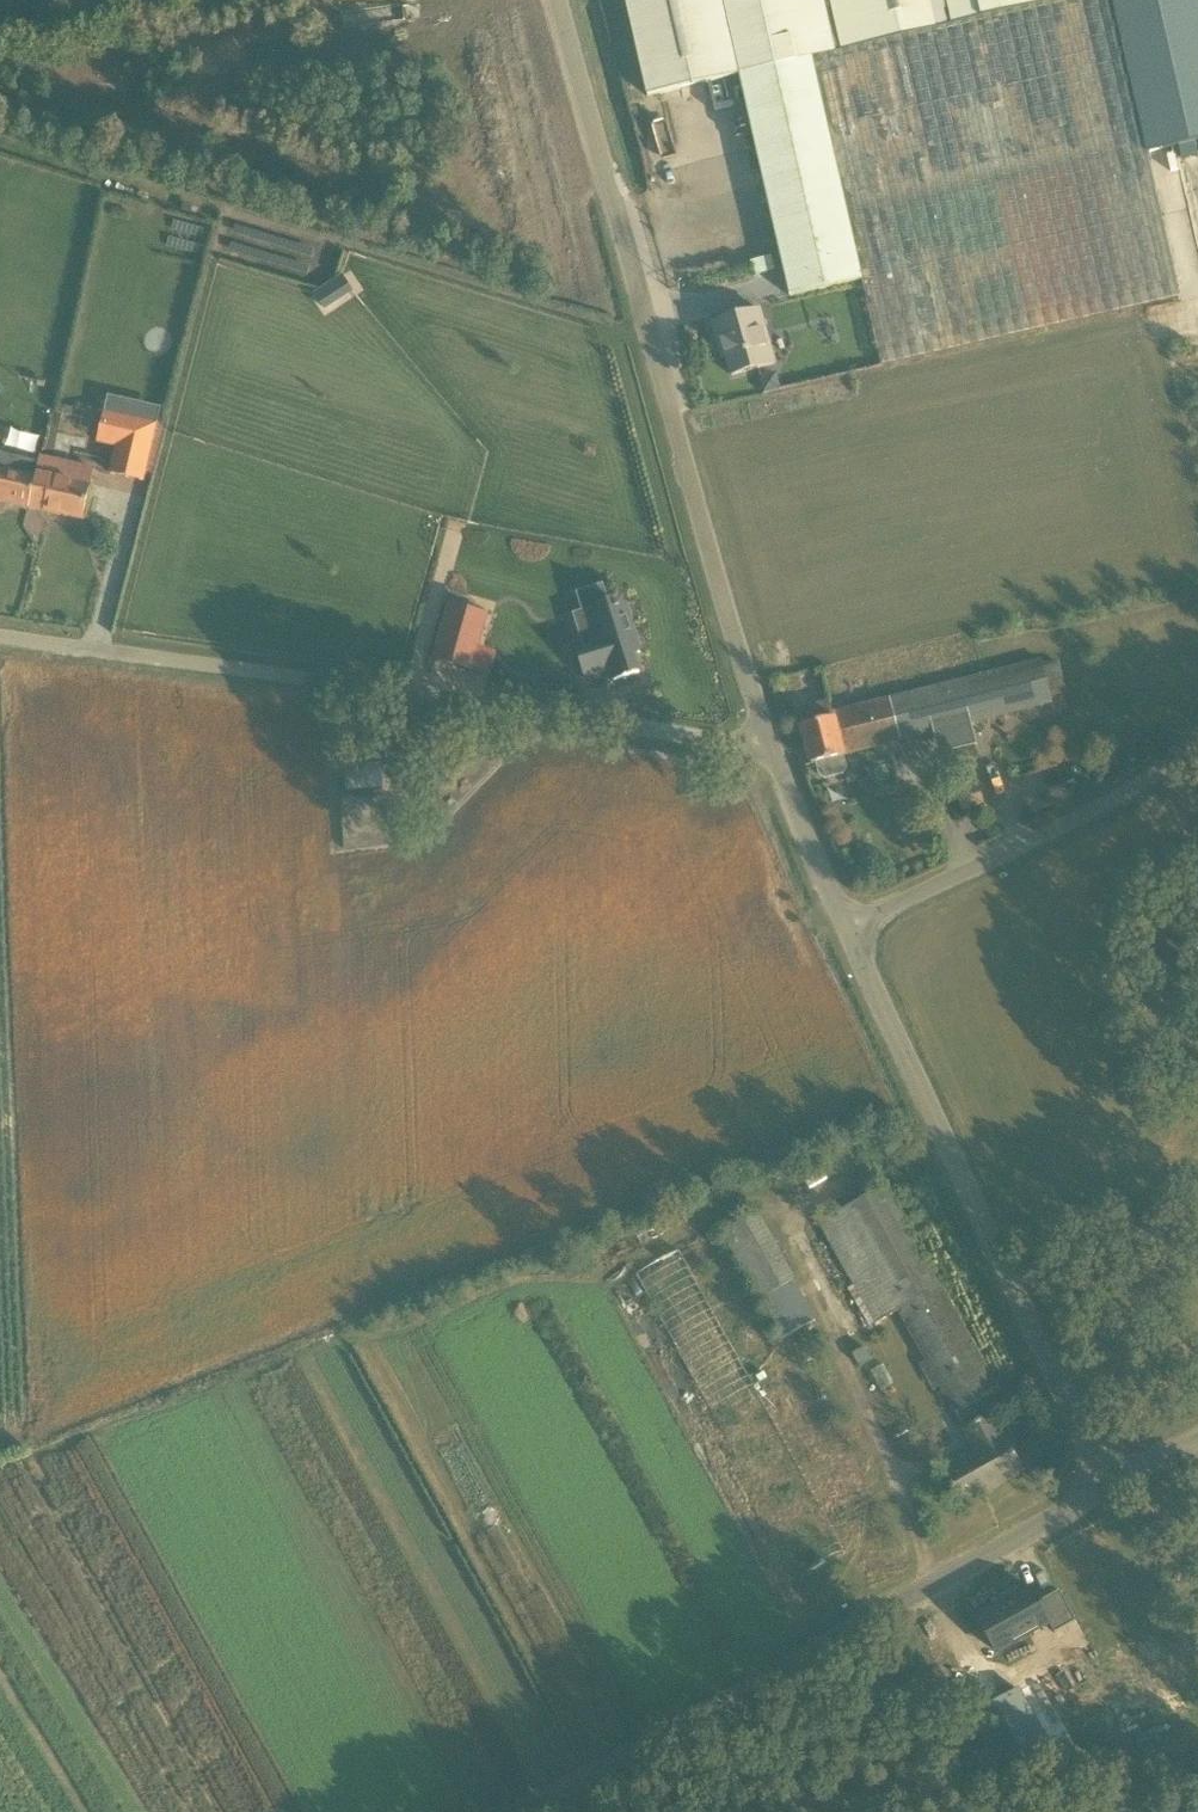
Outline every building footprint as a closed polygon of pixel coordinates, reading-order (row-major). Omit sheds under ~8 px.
[(740,76),(812,59),(799,0),(625,0),(647,96),(740,76)] [(812,59),(1070,1),(1070,0),(799,0),(812,59)] [(1180,298),(1112,0),(1073,0),(1070,1),(812,59),(862,280),(882,367),(1180,298)] [(1147,155),(1180,147),(1184,162),(1197,159),(1197,153),(1196,144),(1197,143),(1197,0),(1112,0),(1147,155)] [(408,21),(407,10),(341,12),(342,23),(408,21)] [(791,297),(862,280),(812,59),(740,76),(791,297)] [(775,364),(760,310),(713,323),(719,344),(723,343),(732,376),(775,364)] [(105,413),(97,443),(116,448),(109,474),(116,476),(144,482),(144,481),(153,445),(153,444),(158,425),(105,413)] [(38,464),(0,455),(0,501),(30,508),(38,464)] [(94,469),(40,457),(38,464),(30,508),(83,520),(91,485),(94,469)] [(640,652),(636,638),(625,604),(618,605),(616,606),(614,600),(589,607),(598,638),(575,645),(585,677),(611,669),(614,681),(640,673),(634,655),(640,652)] [(449,603),(433,657),(473,668),(488,614),(449,603)] [(1042,661),(906,695),(906,694),(833,713),(830,702),(798,710),(803,726),(812,764),(817,763),(820,774),(827,778),(843,774),(847,767),(844,756),(844,755),(1052,702),(1051,698),(1066,694),(1057,664),(1044,668),(1042,661)] [(998,1391),(885,1186),(818,1223),(875,1324),(898,1311),(976,1453),(944,1470),(952,1485),(950,1486),(953,1491),(955,1490),(963,1504),(1022,1471),(1004,1438),(1003,1437),(981,1400),(998,1391)] [(758,1214),(722,1233),(759,1301),(761,1299),(782,1339),(815,1321),(794,1281),(795,1281),(758,1214)] [(1037,1248),(1048,1242),(1041,1227),(1029,1232),(1037,1248)] [(1018,1653),(1055,1632),(1032,1591),(995,1612),(1018,1653)] [(1021,1686),(970,1717),(1005,1779),(1057,1750),(1021,1686)]
